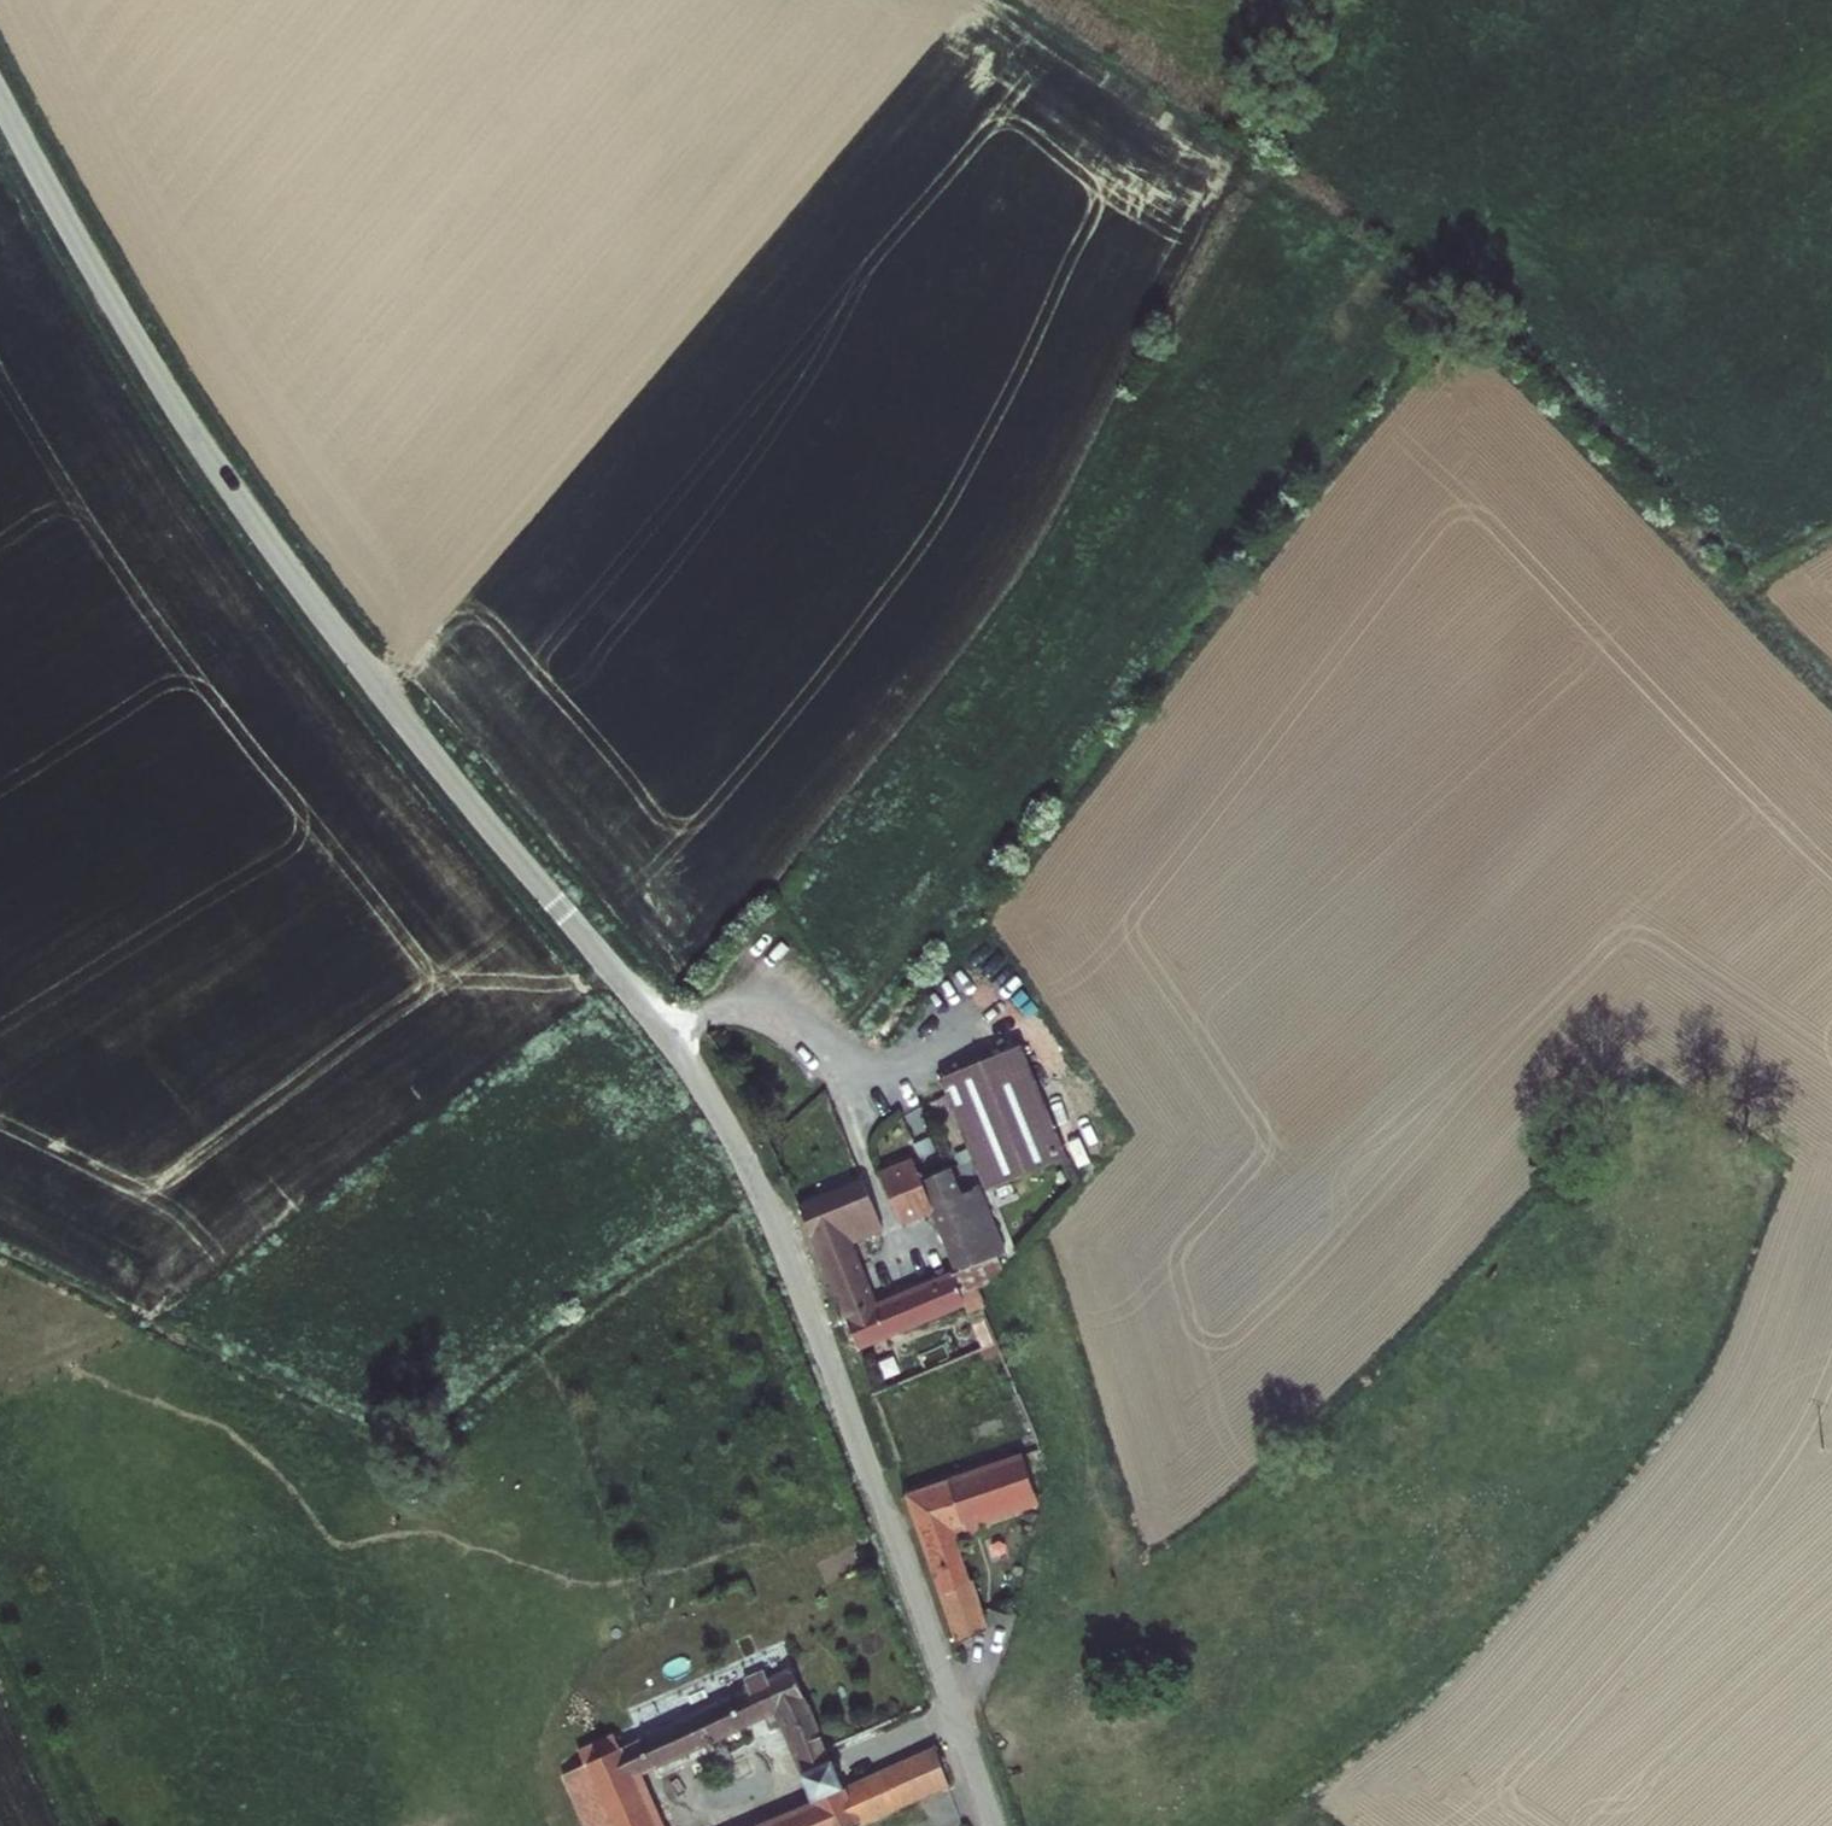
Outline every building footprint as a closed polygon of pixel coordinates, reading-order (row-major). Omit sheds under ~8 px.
[(1017,1027),(934,1059),(979,1172),(1062,1140),(1017,1027)] [(908,1141),(885,1149),(904,1196),(927,1187),(920,1172),(908,1141)] [(794,1183),(853,1329),(962,1284),(966,1295),(984,1286),(978,1268),(985,1260),(975,1238),(987,1233),(970,1198),(979,1194),(968,1168),(960,1172),(954,1159),(920,1172),(927,1187),(953,1247),(876,1279),(851,1218),(886,1203),(868,1155),(794,1183)] [(903,1477),(954,1628),(995,1608),(956,1512),(1036,1482),(1019,1435),(903,1477)] [(575,1735),(582,1748),(566,1757),(597,1824),(614,1817),(618,1825),(666,1825),(637,1762),(774,1696),(816,1792),(793,1802),(798,1812),(767,1825),(812,1825),(859,1804),(842,1765),(792,1649),(622,1730),(616,1716),(575,1735)] [(933,1722),(842,1765),(859,1804),(949,1762),(933,1722)]
